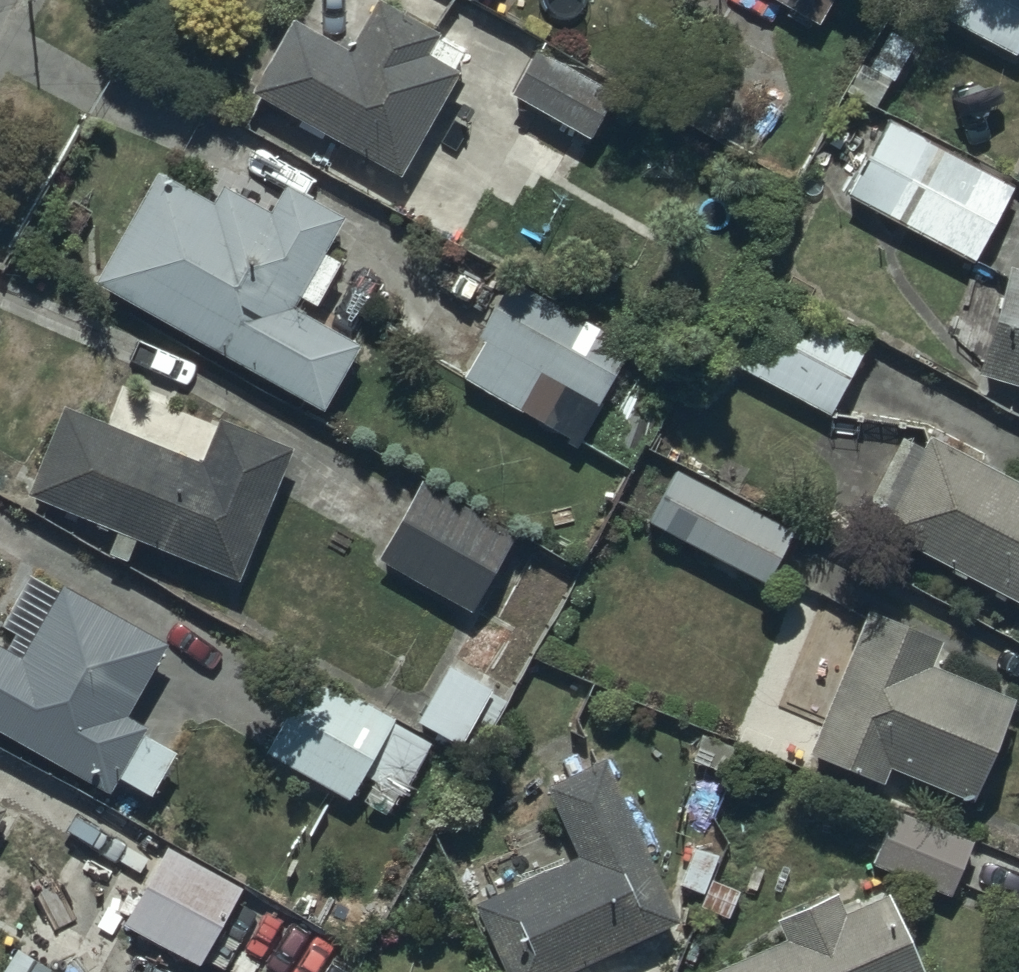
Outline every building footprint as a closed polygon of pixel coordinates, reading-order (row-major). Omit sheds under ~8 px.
[(385,0),(369,0),(344,44),(291,14),(250,85),(395,168),(464,50),(432,31),(434,28),(385,0)] [(942,8),(941,11),(1015,50),(1018,41),(1018,0),(926,0),(942,8)] [(843,83),(874,103),(917,37),(892,21),(866,59),(861,56),(843,83)] [(618,80),(538,37),(510,89),(590,132),(618,80)] [(1011,183),(883,114),(845,189),(971,257),(1011,183)] [(270,205),(217,177),(207,196),(155,167),(96,276),(322,399),(357,334),(291,298),(297,288),(317,299),(341,255),(322,244),(341,210),(284,179),(270,205)] [(1007,261),(975,368),(1018,381),(1018,265),(1007,261)] [(628,337),(509,271),(475,332),(484,337),(462,376),(521,409),(543,370),(594,398),(628,337)] [(870,337),(759,277),(720,349),(831,409),(870,337)] [(112,419),(57,400),(26,491),(234,574),(291,442),(218,411),(213,424),(171,410),(175,398),(144,387),(141,395),(123,388),(112,419)] [(929,426),(877,521),(1018,597),(1018,474),(929,426)] [(790,524),(672,465),(646,517),(764,576),(790,524)] [(514,529),(418,475),(375,552),(472,606),(514,529)] [(56,577),(52,585),(27,570),(0,619),(0,724),(102,780),(95,791),(138,814),(174,747),(137,727),(142,717),(122,706),(161,634),(56,577)] [(938,632),(863,604),(808,747),(881,775),(887,759),(970,791),(1009,691),(928,660),(938,632)] [(507,692),(446,658),(413,718),(474,751),(507,692)] [(430,738),(307,666),(261,744),(348,794),(363,768),(378,777),(366,797),(388,810),(430,738)] [(479,895),(515,971),(637,971),(620,935),(678,908),(606,754),(543,783),(575,850),(479,895)] [(971,837),(892,805),(870,858),(950,890),(971,837)] [(237,880),(162,839),(120,917),(195,957),(237,880)] [(773,913),(783,934),(703,969),(704,971),(922,971),(885,888),(842,907),(832,886),(773,913)]
